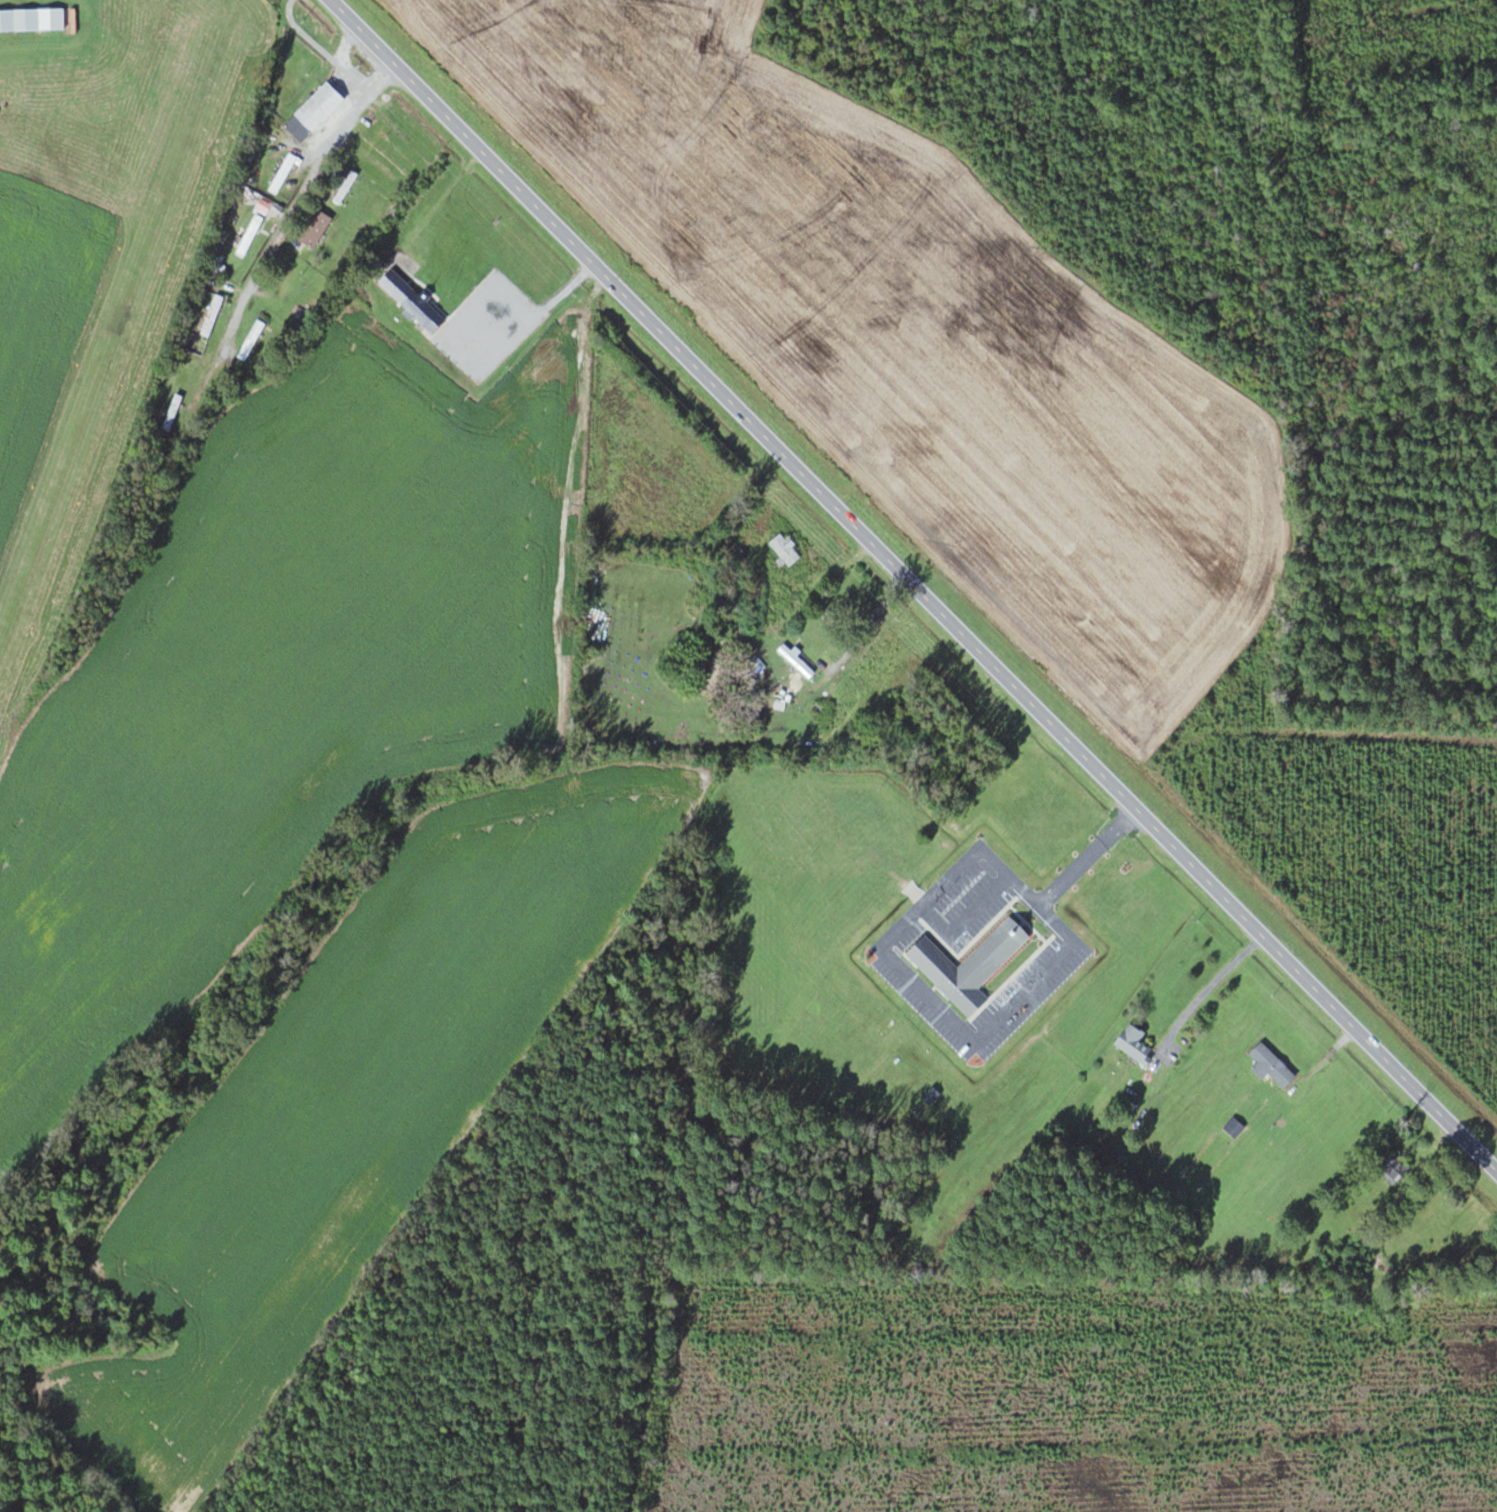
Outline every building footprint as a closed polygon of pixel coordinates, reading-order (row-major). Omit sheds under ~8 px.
[(38,7),(0,8),(0,28),(39,27),(38,7)] [(347,96),(328,78),(284,123),(303,141),(347,96)] [(268,188),(277,193),(298,155),(289,150),(268,188)] [(359,172),(351,168),(333,198),(340,203),(359,172)] [(335,218),(320,207),(298,236),(313,247),(335,218)] [(263,219),(255,214),(238,243),(245,248),(263,219)] [(436,332),(449,316),(391,267),(378,283),(436,332)] [(201,332),(210,336),(223,295),(213,292),(201,332)] [(183,395),(175,392),(162,428),(170,431),(183,395)] [(790,566),(803,554),(781,530),(768,543),(790,566)] [(779,649),(809,679),(815,672),(785,642),(779,649)] [(927,935),(907,956),(973,1018),(993,997),(991,995),(1042,941),(1011,912),(961,966),(927,935)] [(1148,1032),(1130,1021),(1116,1044),(1147,1063),(1156,1049),(1142,1041),(1148,1032)] [(1298,1075),(1263,1040),(1250,1053),(1259,1062),(1253,1068),(1265,1079),(1270,1074),(1285,1088),(1298,1075)] [(1385,1173),(1396,1183),(1412,1167),(1402,1156),(1385,1173)] [(1373,1266),(1394,1276),(1398,1268),(1378,1258),(1373,1266)]
